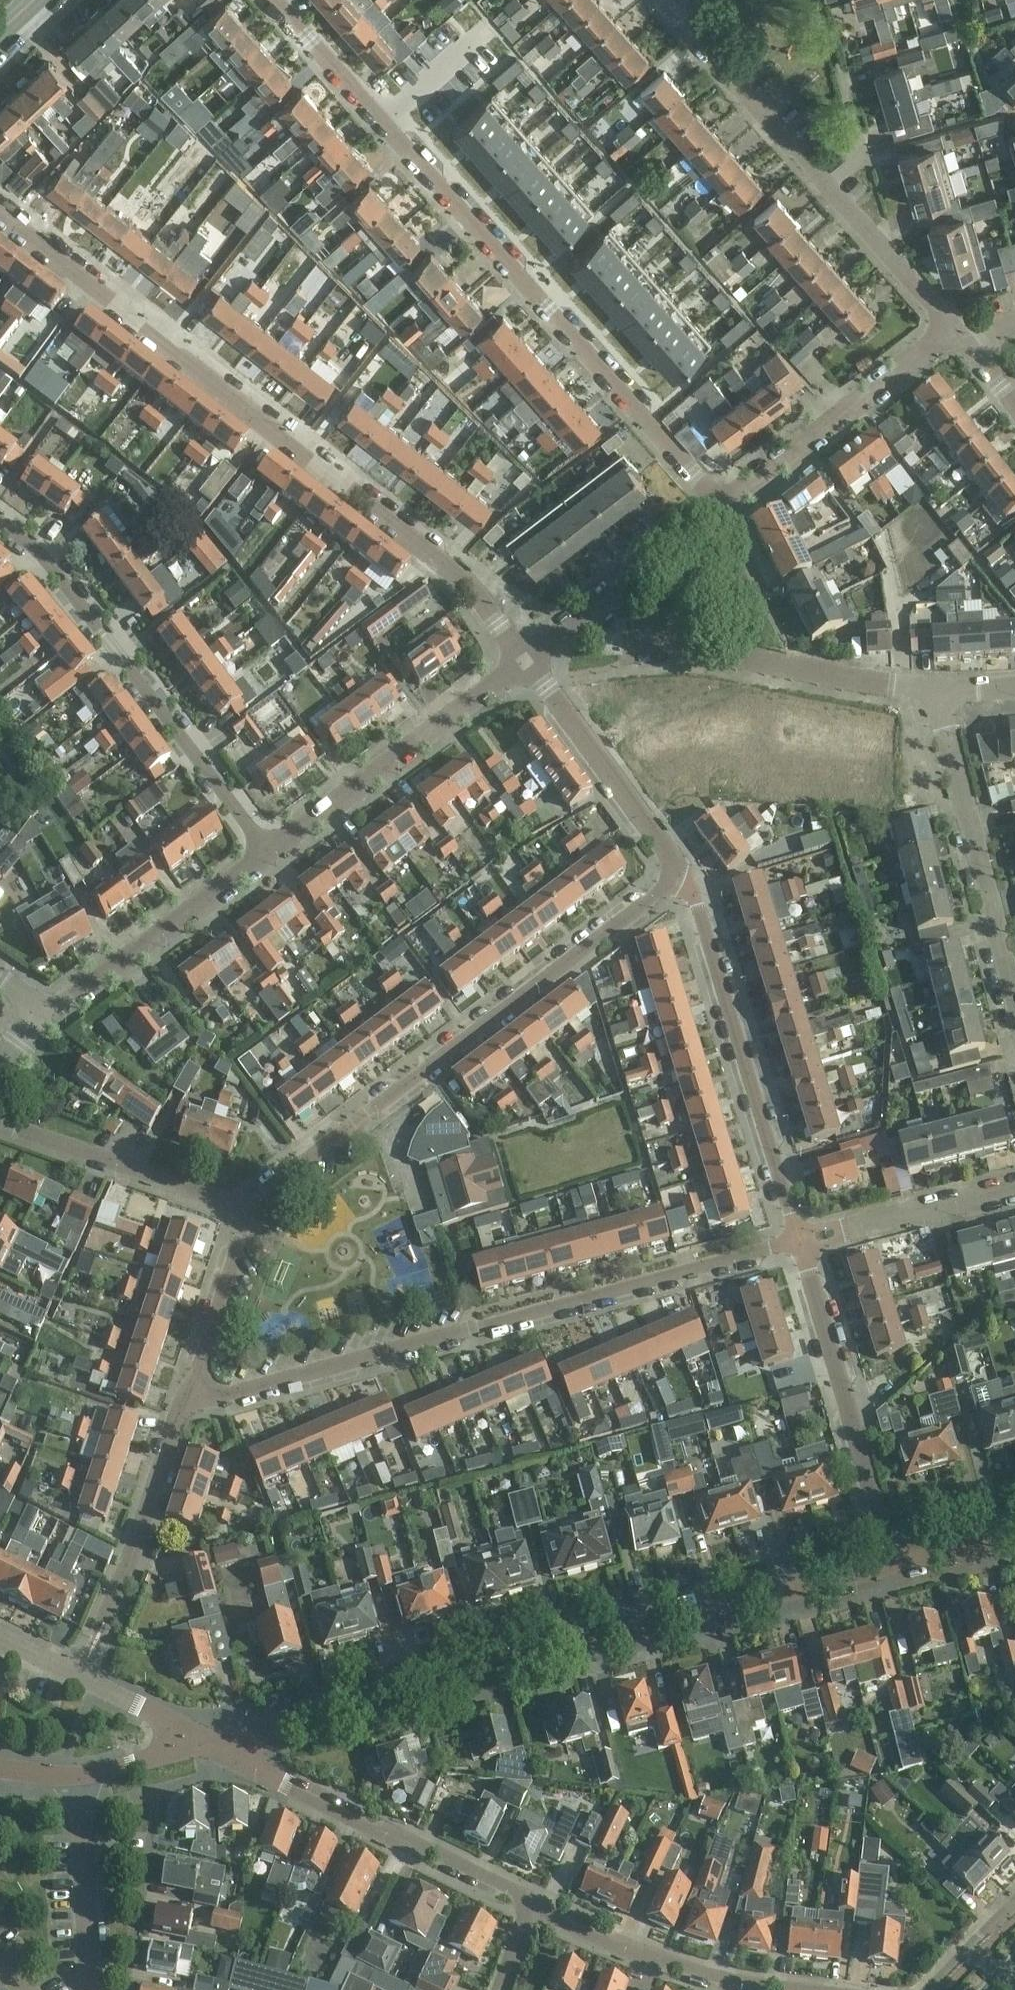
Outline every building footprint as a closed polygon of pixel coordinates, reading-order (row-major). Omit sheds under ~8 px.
[(130,0),(110,0),(110,2),(112,4),(105,10),(124,31),(143,14),(130,0)] [(143,14),(151,22),(158,15),(153,9),(160,2),(159,0),(130,0),(143,14)] [(335,0),(318,0),(325,8),(335,0)] [(325,8),(342,28),(362,10),(370,3),(374,0),(335,0),(325,8)] [(370,3),(376,10),(387,0),(374,0),(370,3)] [(411,0),(395,0),(377,20),(386,28),(411,0)] [(462,1),(461,0),(438,0),(448,12),(462,1)] [(523,4),(520,0),(510,0),(503,6),(505,8),(493,18),(499,26),(523,4)] [(559,5),(576,24),(599,3),(596,0),(565,0),(559,5)] [(853,0),(849,0),(846,1),(848,9),(855,7),(853,0)] [(883,0),(854,0),(860,19),(873,15),(874,19),(887,15),(883,0)] [(887,15),(891,29),(899,26),(897,18),(899,17),(894,0),(883,0),(887,15)] [(935,0),(923,0),(926,9),(937,5),(935,0)] [(937,5),(941,18),(953,15),(948,0),(935,0),(937,5)] [(599,3),(576,24),(592,42),(615,22),(599,3)] [(221,42),(242,23),(226,4),(185,40),(194,50),(213,33),(221,42)] [(523,4),(499,26),(514,43),(521,37),(511,25),(516,21),(529,11),(523,4)] [(172,15),(182,25),(190,18),(181,7),(172,15)] [(124,31),(105,10),(104,11),(102,9),(98,9),(91,15),(91,18),(94,21),(86,28),(106,48),(112,56),(113,56),(116,60),(124,53),(114,41),(124,31)] [(532,38),(544,15),(532,9),(520,31),(532,38)] [(362,10),(342,28),(359,46),(379,29),(362,10)] [(404,40),(412,50),(436,29),(429,20),(420,28),(419,27),(415,30),(408,23),(388,40),(379,29),(359,46),(376,66),(396,49),(395,48),(404,40)] [(615,22),(592,42),(601,53),(596,57),(592,53),(576,67),(580,72),(571,79),(578,87),(589,78),(588,78),(609,61),(632,40),(615,22)] [(221,42),(237,60),(258,41),(242,23),(221,42)] [(162,42),(171,34),(162,24),(153,31),(162,42)] [(106,48),(86,28),(86,29),(83,26),(80,26),(73,32),(73,36),(75,38),(67,46),(87,66),(86,66),(98,78),(89,86),(108,107),(121,95),(104,76),(108,72),(102,65),(112,56),(106,48)] [(947,42),(959,38),(955,26),(943,30),(947,42)] [(544,52),(556,41),(548,33),(537,43),(544,52)] [(893,35),(870,42),(875,57),(897,51),(893,35)] [(135,47),(144,58),(153,51),(144,40),(135,47)] [(632,40),(609,61),(626,80),(649,60),(632,40)] [(253,78),(274,59),(258,41),(237,60),(253,78)] [(556,41),(544,52),(550,59),(562,48),(556,41)] [(882,97),(909,90),(906,77),(916,73),(914,64),(926,61),(922,48),(896,55),(900,66),(875,74),(882,97)] [(160,93),(192,63),(181,52),(150,82),(160,93)] [(987,78),(1005,98),(1014,90),(1014,92),(1014,54),(987,78)] [(518,73),(524,67),(516,58),(510,64),(518,73)] [(274,59),(253,78),(261,87),(251,96),(252,98),(242,106),(250,115),(291,79),(274,59)] [(68,83),(49,62),(47,64),(45,62),(37,69),(39,72),(32,79),(50,99),(64,115),(73,107),(59,91),(68,83)] [(512,78),(518,73),(510,64),(504,69),(512,78)] [(458,66),(442,79),(451,90),(467,76),(458,66)] [(509,81),(512,78),(504,69),(499,73),(498,74),(506,83),(509,81)] [(659,112),(679,94),(682,92),(664,72),(641,92),(659,112)] [(500,89),(506,83),(498,74),(492,80),(500,89)] [(934,94),(962,86),(959,75),(931,83),(934,94)] [(50,99),(32,79),(29,81),(27,78),(20,86),(22,88),(14,95),(33,115),(57,142),(64,150),(70,144),(49,121),(50,119),(40,108),(50,99)] [(589,78),(578,87),(578,88),(565,98),(572,106),(595,86),(589,78)] [(177,81),(161,94),(179,112),(193,99),(177,81)] [(570,95),(577,88),(570,81),(557,93),(563,100),(569,94),(570,95)] [(533,95),(542,87),(536,82),(533,84),(527,89),(533,95)] [(909,90),(882,97),(890,122),(905,118),(910,135),(934,128),(928,110),(916,113),(913,101),(934,94),(931,83),(909,90)] [(94,119),(108,107),(89,86),(89,87),(90,88),(88,90),(77,101),(94,119)] [(538,101),(547,93),(542,87),(533,95),(538,101)] [(133,88),(124,100),(131,106),(141,94),(133,88)] [(211,103),(210,91),(196,92),(197,104),(211,103)] [(297,128),(319,109),(302,91),(261,127),(268,135),(278,126),(279,127),(286,121),(293,129),(296,126),(297,128)] [(679,94),(659,112),(656,114),(672,133),(695,113),(679,94)] [(23,125),(33,115),(14,95),(12,97),(10,95),(2,102),(4,104),(0,108),(0,117),(22,141),(30,150),(36,144),(28,135),(29,134),(22,125),(23,125)] [(492,96),(454,130),(467,144),(472,139),(475,143),(486,133),(488,135),(510,116),(492,96)] [(155,104),(143,118),(159,131),(170,117),(155,104)] [(314,146),(335,128),(319,109),(297,128),(272,149),(275,152),(270,155),(276,162),(305,137),(314,146)] [(259,110),(249,118),(258,128),(268,120),(259,110)] [(695,113),(672,133),(689,151),(712,131),(695,113)] [(482,150),(476,155),(488,168),(527,135),(510,116),(488,135),(490,137),(479,147),(482,150)] [(0,117),(0,153),(4,158),(22,141),(0,117)] [(978,138),(1003,131),(1004,118),(996,118),(974,124),(978,138)] [(575,125),(570,119),(563,125),(561,127),(566,133),(575,126),(575,125)] [(628,123),(617,133),(619,136),(624,141),(625,142),(636,132),(628,123)] [(572,139),(580,131),(575,125),(575,126),(566,133),(572,139)] [(241,135),(249,146),(260,137),(251,126),(241,135)] [(974,126),(950,133),(954,145),(978,139),(974,126)] [(335,128),(314,146),(322,156),(302,174),(310,182),(316,177),(351,146),(335,128)] [(712,131),(689,151),(697,161),(688,170),(695,178),(705,170),(728,150),(712,131)] [(226,132),(212,145),(218,152),(242,176),(254,166),(243,153),(250,146),(239,135),(233,141),(233,140),(226,132)] [(625,142),(611,154),(616,159),(628,148),(629,149),(642,138),(636,132),(625,142)] [(907,183),(949,171),(941,146),(944,146),(941,134),(915,141),(918,152),(900,158),(905,175),(905,176),(907,183)] [(527,135),(488,168),(500,182),(505,177),(508,180),(519,170),(521,173),(543,153),(527,135)] [(619,136),(614,141),(618,145),(623,141),(624,141),(619,136)] [(283,161),(293,172),(312,155),(302,144),(283,161)] [(351,146),(316,177),(324,186),(315,193),(324,203),(368,165),(351,146)] [(38,150),(21,167),(33,179),(50,161),(38,150)] [(722,188),(745,168),(728,150),(705,170),(722,188)] [(70,206),(103,162),(91,153),(83,163),(82,163),(71,177),(62,169),(47,188),(70,206)] [(515,188),(510,193),(522,206),(560,172),(543,153),(521,173),(523,175),(512,185),(515,188)] [(600,171),(609,163),(603,157),(594,165),(600,171)] [(657,179),(669,168),(662,160),(649,171),(657,179)] [(92,223),(107,204),(93,194),(114,168),(105,161),(103,162),(70,206),(92,223)] [(155,233),(203,169),(194,163),(157,213),(147,205),(137,220),(155,233)] [(605,177),(614,169),(609,163),(600,171),(601,172),(605,177)] [(669,168),(657,179),(644,191),(655,204),(669,192),(663,186),(675,175),(669,168)] [(745,168),(722,188),(739,208),(762,187),(745,168)] [(262,189),(277,180),(271,171),(256,181),(262,189)] [(949,171),(907,183),(909,191),(910,190),(915,208),(933,203),(936,213),(944,211),(970,204),(962,206),(958,195),(956,196),(949,171)] [(560,172),(522,206),(534,220),(539,215),(542,218),(553,208),(555,210),(577,191),(560,172)] [(273,182),(260,194),(276,212),(289,201),(283,194),(273,182)] [(367,221),(386,204),(369,185),(330,220),(336,227),(356,210),(367,221)] [(548,226),(543,230),(556,245),(594,211),(577,191),(555,210),(557,213),(546,223),(548,226)] [(642,200),(634,192),(634,191),(628,196),(628,197),(636,205),(642,200)] [(244,210),(235,221),(248,230),(266,208),(255,196),(244,210)] [(636,205),(628,197),(628,196),(622,202),(630,210),(635,205),(636,205)] [(690,216),(702,205),(696,198),(684,209),(690,216)] [(772,240),(792,222),(795,219),(778,200),(755,220),(772,240)] [(630,210),(622,202),(616,207),(624,216),(630,210)] [(107,204),(92,223),(114,241),(129,222),(107,204)] [(386,204),(367,221),(384,241),(403,223),(386,204)] [(970,204),(944,211),(947,222),(929,227),(934,245),(936,253),(979,240),(973,220),(974,219),(970,204)] [(702,205),(690,216),(696,223),(708,213),(702,205)] [(624,216),(616,207),(610,212),(610,213),(611,214),(618,221),(624,216)] [(308,209),(290,224),(301,235),(311,225),(322,216),(316,210),(308,209)] [(650,228),(659,220),(654,214),(645,222),(648,225),(650,228)] [(156,234),(152,240),(137,258),(160,277),(201,225),(202,224),(192,216),(184,227),(176,237),(174,236),(168,243),(156,234)] [(665,226),(659,220),(650,228),(651,228),(656,234),(665,226)] [(129,222),(114,241),(137,258),(152,240),(129,222)] [(792,222),(772,240),(769,242),(786,261),(809,240),(792,222)] [(403,223),(384,241),(375,248),(373,246),(341,275),(349,284),(380,257),(381,258),(391,250),(401,260),(420,243),(403,223)] [(262,224),(251,237),(264,247),(274,234),(262,224)] [(201,225),(160,277),(183,295),(198,276),(183,264),(209,232),(201,225)] [(311,225),(301,235),(316,250),(326,242),(311,225)] [(348,252),(365,237),(357,228),(340,243),(348,252)] [(610,229),(572,262),(585,277),(590,272),(592,276),(604,266),(606,268),(627,249),(610,229)] [(809,240),(786,261),(802,279),(825,259),(809,240)] [(979,240),(936,253),(938,260),(939,260),(944,278),(963,272),(964,277),(977,273),(976,268),(986,265),(979,240)] [(6,276),(20,257),(0,241),(0,272),(6,276)] [(997,246),(1002,263),(1005,271),(1014,268),(1014,241),(997,246)] [(730,261),(730,260),(716,244),(702,257),(728,287),(742,275),(737,269),(730,261)] [(599,283),(594,288),(606,301),(644,268),(627,249),(606,268),(608,270),(596,280),(599,283)] [(742,250),(730,260),(730,261),(737,269),(749,258),(742,250)] [(691,255),(688,252),(687,252),(678,260),(679,260),(680,261),(683,265),(692,258),(691,255)] [(428,291),(448,274),(431,254),(411,272),(401,269),(379,289),(386,297),(413,274),(428,291)] [(20,257),(6,276),(17,285),(28,294),(43,275),(21,257),(20,257)] [(698,264),(692,258),(683,265),(684,266),(689,272),(698,264)] [(755,266),(749,258),(737,269),(742,275),(744,276),(755,266)] [(746,281),(754,289),(777,266),(769,258),(746,281)] [(825,259),(802,279),(819,298),(842,277),(825,259)] [(1002,263),(991,266),(996,286),(1008,282),(1005,271),(1002,263)] [(644,268),(606,301),(618,315),(623,310),(626,313),(637,303),(639,306),(661,286),(644,268)] [(448,274),(428,291),(445,310),(465,293),(448,274)] [(43,275),(28,294),(42,305),(51,312),(66,293),(43,275)] [(842,277),(819,298),(835,316),(858,296),(842,277)] [(253,281),(244,291),(253,298),(261,287),(253,281)] [(4,301),(7,303),(15,310),(19,305),(28,294),(17,285),(4,301)] [(633,321),(627,326),(639,339),(678,305),(661,286),(639,306),(641,308),(630,318),(633,321)] [(261,287),(253,298),(261,304),(269,293),(261,287)] [(771,307),(782,297),(775,288),(764,298),(771,307)] [(726,295),(721,290),(721,289),(712,297),(712,298),(717,303),(726,295)] [(228,330),(243,311),(220,293),(205,312),(228,330)] [(375,293),(366,301),(375,312),(384,304),(375,293)] [(445,310),(425,329),(433,337),(453,319),(462,330),(482,312),(465,293),(445,310)] [(28,294),(19,305),(15,310),(24,317),(26,313),(32,317),(42,305),(28,294)] [(731,301),(726,295),(717,303),(717,304),(722,309),(731,301)] [(858,296),(835,316),(852,335),(875,315),(858,296)] [(782,297),(771,307),(757,319),(763,326),(788,303),(782,297)] [(9,317),(15,310),(7,303),(1,311),(9,317)] [(678,305),(639,339),(651,353),(656,348),(659,351),(670,341),(672,343),(694,324),(678,305)] [(12,319),(18,324),(24,317),(15,310),(9,317),(12,319)] [(250,348),(265,329),(243,311),(228,330),(250,348)] [(99,350),(114,331),(91,313),(76,332),(90,342),(71,366),(80,374),(99,350)] [(746,329),(751,324),(752,324),(744,315),(738,321),(746,329)] [(298,316),(289,327),(297,334),(306,322),(298,316)] [(497,356),(520,336),(503,318),(481,337),(489,346),(479,355),(482,357),(483,356),(489,363),(497,356)] [(18,324),(12,319),(0,334),(0,350),(19,325),(18,324)] [(408,343),(410,342),(419,334),(423,330),(414,320),(399,333),(408,343)] [(746,329),(738,321),(732,326),(740,335),(745,330),(746,329)] [(306,322),(297,334),(306,340),(315,329),(306,322)] [(666,359),(661,363),(674,378),(712,344),(694,324),(672,343),(674,346),(663,356),(666,359)] [(767,329),(775,338),(780,332),(773,324),(767,329)] [(798,348),(789,356),(811,381),(826,368),(810,350),(831,331),(825,325),(798,349),(798,348)] [(798,348),(798,349),(816,333),(809,325),(796,336),(799,339),(793,344),(798,348)] [(734,340),(739,335),(740,335),(732,326),(726,331),(734,340)] [(265,329),(250,348),(273,365),(287,346),(265,329)] [(114,331),(99,350),(122,367),(136,349),(114,331)] [(734,340),(726,331),(720,337),(728,346),(734,340)] [(420,336),(411,343),(433,368),(448,354),(447,354),(439,345),(433,350),(427,343),(420,336)] [(513,374),(535,354),(520,336),(497,356),(513,374)] [(389,337),(380,349),(410,377),(421,365),(389,337)] [(329,340),(320,351),(328,358),(337,347),(329,340)] [(295,383),(310,364),(287,346),(273,365),(295,383)] [(130,374),(144,385),(159,366),(136,349),(122,367),(130,374)] [(764,383),(754,391),(771,414),(791,399),(788,396),(806,382),(778,350),(763,361),(754,368),(764,383)] [(516,403),(551,372),(535,354),(513,374),(500,385),(516,403)] [(489,363),(483,356),(482,357),(472,366),(479,373),(489,363)] [(489,363),(479,373),(484,379),(495,370),(489,363)] [(310,364),(295,383),(318,401),(333,382),(310,364)] [(743,399),(733,406),(750,429),(771,414),(754,391),(734,365),(724,373),(743,399)] [(166,403),(181,384),(159,366),(144,385),(145,386),(155,394),(157,396),(166,403)] [(103,391),(112,379),(103,372),(93,384),(103,391)] [(514,406),(522,415),(529,423),(529,424),(535,418),(545,410),(567,390),(551,372),(516,403),(514,406)] [(750,429),(733,406),(710,375),(693,390),(701,401),(706,397),(713,407),(717,404),(724,413),(712,422),(729,445),(750,429)] [(13,381),(6,376),(0,385),(0,399),(13,381)] [(113,379),(112,379),(103,391),(111,398),(121,385),(113,379)] [(931,422),(952,406),(955,403),(938,383),(914,402),(931,422)] [(189,420),(204,401),(181,384),(166,403),(189,420)] [(390,402),(396,393),(387,386),(381,394),(380,394),(379,395),(389,402),(390,402)] [(561,428),(583,408),(567,390),(545,410),(561,428)] [(405,400),(404,399),(396,393),(390,402),(391,403),(388,406),(396,412),(405,400)] [(389,402),(379,395),(368,410),(355,399),(340,418),(363,436),(378,417),(389,402)] [(434,415),(449,424),(458,409),(444,400),(434,415)] [(211,438),(226,419),(204,401),(189,420),(211,438)] [(952,406),(931,422),(928,425),(944,445),(968,425),(952,406)] [(146,425),(147,427),(157,414),(148,407),(146,410),(138,420),(139,420),(146,425)] [(583,408),(561,428),(577,446),(578,446),(582,451),(607,434),(600,426),(600,427),(583,408)] [(493,412),(484,421),(489,427),(499,418),(493,412)] [(97,439),(110,420),(99,413),(87,432),(97,439)] [(156,433),(166,421),(157,414),(147,427),(156,433)] [(378,417),(363,436),(385,454),(400,435),(386,424),(378,417)] [(73,429),(61,419),(55,428),(67,436),(73,429)] [(234,456),(249,437),(226,419),(211,438),(234,456)] [(500,419),(492,426),(500,435),(508,428),(500,419)] [(878,429),(882,434),(895,451),(908,441),(894,425),(890,419),(878,429)] [(433,422),(424,434),(432,441),(441,428),(433,422)] [(968,425),(944,445),(959,464),(983,445),(968,425)] [(441,428),(432,441),(440,447),(450,436),(441,428)] [(536,437),(542,444),(552,435),(546,428),(536,437)] [(617,431),(602,443),(609,452),(624,440),(617,431)] [(0,436),(0,467),(2,468),(9,458),(16,463),(33,440),(25,435),(16,448),(0,436)] [(80,435),(75,442),(82,447),(87,440),(80,435)] [(400,435),(385,454),(408,471),(422,452),(400,435)] [(558,442),(552,435),(542,444),(548,451),(558,442)] [(884,480),(898,469),(890,459),(872,435),(850,451),(868,476),(876,485),(883,479),(884,480)] [(209,457),(220,445),(211,438),(201,451),(209,457)] [(908,441),(895,451),(900,457),(913,447),(908,441)] [(916,448),(921,458),(935,450),(929,441),(916,448)] [(46,460),(54,467),(69,450),(61,443),(46,460)] [(192,462),(201,451),(193,444),(184,455),(192,462)] [(983,445),(959,464),(974,483),(998,464),(983,445)] [(524,460),(530,455),(524,448),(518,454),(524,460)] [(201,468),(209,457),(201,451),(192,462),(201,468)] [(868,476),(850,451),(829,467),(847,492),(868,476)] [(430,489),(445,470),(422,452),(408,471),(430,489)] [(59,479),(45,469),(50,463),(37,454),(32,460),(31,459),(24,469),(31,474),(23,484),(44,499),(59,479)] [(600,468),(636,516),(644,510),(635,498),(646,489),(619,454),(600,468)] [(166,469),(174,478),(190,464),(182,455),(166,469)] [(282,494),(297,475),(274,457),(259,476),(271,485),(267,491),(268,493),(250,516),(259,523),(264,517),(273,505),(282,494)] [(476,476),(486,463),(477,457),(468,469),(476,476)] [(99,479),(106,464),(91,458),(84,472),(99,479)] [(112,459),(108,465),(121,474),(125,468),(112,459)] [(212,504),(236,472),(223,463),(199,494),(212,504)] [(485,483),(495,470),(494,470),(486,463),(476,476),(485,483)] [(998,464),(974,483),(990,502),(1014,483),(998,464)] [(582,482),(609,517),(620,509),(629,521),(636,516),(600,468),(582,482)] [(467,487),(445,470),(430,489),(452,506),(467,487)] [(918,481),(926,490),(939,480),(931,470),(918,481)] [(148,509),(159,501),(153,493),(149,495),(141,484),(126,473),(121,479),(134,489),(148,509)] [(783,585),(801,576),(813,570),(798,541),(815,532),(805,512),(834,490),(821,474),(778,508),(780,511),(752,525),(783,585)] [(305,512),(320,493),(297,475),(282,494),(305,512)] [(251,485),(242,477),(228,495),(237,502),(251,485)] [(86,500),(59,479),(44,499),(64,515),(72,505),(79,510),(86,500)] [(886,498),(893,492),(884,480),(883,479),(876,485),(886,498)] [(944,486),(939,480),(926,490),(931,496),(944,486)] [(609,517),(582,482),(564,496),(600,543),(608,538),(598,526),(609,517)] [(990,502),(1005,522),(1014,514),(1014,485),(1014,483),(990,502)] [(889,502),(886,498),(876,485),(867,491),(877,504),(881,501),(884,506),(889,502)] [(490,506),(476,494),(467,487),(452,506),(476,524),(490,506)] [(327,529),(342,510),(320,493),(305,512),(327,529)] [(131,494),(103,515),(123,540),(150,518),(131,494)] [(600,543),(564,496),(546,510),(573,545),(584,537),(593,549),(600,543)] [(203,516),(210,506),(203,500),(195,510),(203,516)] [(281,512),(273,505),(264,517),(272,524),(281,512)] [(364,528),(342,510),(327,529),(350,547),(364,528)] [(573,545),(546,510),(528,523),(564,571),(571,565),(562,553),(573,545)] [(950,520),(957,528),(969,519),(963,510),(950,520)] [(170,530),(187,517),(179,511),(175,514),(164,522),(170,530)] [(83,533),(99,554),(119,539),(98,512),(88,519),(94,526),(83,533)] [(871,539),(881,531),(866,512),(856,520),(871,539)] [(975,526),(969,519),(957,528),(962,535),(975,526)] [(498,521),(484,535),(492,543),(506,529),(498,521)] [(564,571),(528,523),(510,538),(528,562),(524,565),(525,567),(530,564),(536,573),(548,564),(557,576),(564,571)] [(372,564),(387,545),(364,528),(350,547),(372,564)] [(308,553),(318,540),(309,533),(299,546),(308,553)] [(204,549),(207,552),(213,546),(204,535),(187,549),(194,557),(204,549)] [(135,546),(140,554),(153,544),(147,537),(135,546)] [(134,559),(119,539),(99,554),(114,574),(134,559)] [(326,547),(318,540),(308,553),(317,559),(326,547)] [(816,567),(850,550),(844,540),(811,556),(816,567)] [(497,547),(503,556),(512,549),(506,541),(497,547)] [(947,551),(962,570),(973,562),(958,542),(947,551)] [(148,578),(147,576),(140,567),(161,551),(155,543),(153,544),(140,554),(134,559),(114,574),(128,593),(148,578)] [(387,545),(372,564),(395,583),(410,564),(387,545)] [(997,545),(983,557),(991,568),(1006,556),(997,545)] [(227,563),(218,553),(202,567),(210,577),(227,563)] [(827,574),(834,571),(849,563),(844,553),(829,561),(830,562),(823,565),(827,574)] [(16,571),(8,565),(10,562),(0,554),(0,591),(16,571)] [(279,592),(273,600),(280,605),(315,560),(308,555),(279,592)] [(994,576),(1001,584),(1013,574),(1007,565),(994,576)] [(169,606),(162,597),(172,590),(156,569),(147,576),(148,578),(128,593),(144,615),(154,607),(159,614),(169,606)] [(353,588),(363,576),(354,569),(345,581),(353,588)] [(787,592),(800,618),(830,601),(822,587),(828,585),(822,574),(787,592)] [(985,658),(983,629),(983,619),(982,615),(965,616),(963,590),(959,590),(958,574),(954,577),(956,606),(960,660),(985,658)] [(1013,574),(1001,584),(1006,591),(1014,584),(1014,576),(1013,574)] [(363,576),(353,588),(362,594),(371,582),(363,576)] [(956,606),(954,577),(936,592),(937,607),(945,607),(956,606)] [(10,598),(27,617),(46,601),(29,582),(20,590),(14,583),(5,591),(10,598)] [(229,594),(238,608),(250,599),(240,586),(229,594)] [(344,598),(355,606),(363,596),(362,594),(353,588),(344,598)] [(392,607),(402,620),(421,607),(411,594),(394,605),(392,607)] [(378,609),(385,604),(379,596),(372,602),(378,609)] [(62,620),(46,601),(27,617),(43,636),(62,620)] [(837,616),(830,601),(800,618),(812,642),(848,624),(842,613),(837,616)] [(342,605),(311,642),(316,647),(348,610),(342,605)] [(361,629),(371,641),(401,619),(391,606),(361,629)] [(934,661),(960,660),(956,606),(945,607),(946,618),(947,632),(911,634),(912,654),(933,653),(934,661)] [(198,633),(214,615),(207,608),(191,626),(198,633)] [(160,636),(176,657),(196,642),(175,614),(165,622),(170,628),(160,636)] [(871,616),(871,626),(865,627),(867,655),(880,654),(878,628),(889,627),(889,625),(887,615),(871,616)] [(59,656),(78,639),(62,620),(43,636),(59,656)] [(460,640),(452,630),(445,620),(417,640),(440,671),(460,656),(453,645),(460,640)] [(1014,639),(1014,622),(1008,623),(1009,628),(983,629),(985,658),(1011,656),(1010,639),(1014,639)] [(878,628),(880,654),(891,653),(889,627),(878,628)] [(24,651),(24,652),(35,642),(29,635),(27,637),(11,650),(17,657),(24,651)] [(58,699),(81,682),(90,674),(85,667),(94,659),(78,639),(59,656),(67,665),(52,676),(49,673),(35,684),(51,705),(58,699)] [(220,654),(231,646),(225,639),(215,648),(220,654)] [(440,671),(417,640),(390,661),(405,681),(412,676),(419,686),(440,671)] [(35,642),(24,652),(29,658),(41,648),(35,642)] [(206,655),(196,642),(176,657),(190,677),(220,654),(215,648),(206,655)] [(225,661),(236,653),(231,646),(220,654),(225,661)] [(11,650),(0,659),(0,661),(5,667),(17,657),(11,650)] [(899,653),(874,657),(876,671),(901,667),(899,653)] [(225,682),(216,669),(225,661),(220,654),(190,677),(205,697),(225,682)] [(307,669),(297,656),(286,664),(296,679),(307,669)] [(390,677),(362,697),(377,718),(398,702),(390,692),(397,687),(390,677)] [(96,720),(104,713),(124,698),(109,678),(99,685),(94,679),(84,686),(75,693),(87,709),(96,720)] [(350,695),(356,689),(348,678),(341,683),(350,695)] [(246,709),(225,682),(205,697),(221,717),(231,710),(236,716),(246,709)] [(362,697),(342,712),(357,732),(377,718),(362,697)] [(104,713),(113,725),(105,732),(95,740),(83,748),(89,756),(100,748),(139,718),(124,698),(104,713)] [(33,715),(40,709),(35,703),(28,708),(33,715)] [(342,712),(330,721),(324,714),(309,725),(322,743),(329,737),(337,748),(357,732),(342,712)] [(125,741),(134,753),(154,738),(139,718),(100,748),(106,755),(125,741)] [(234,729),(242,739),(254,729),(246,719),(234,729)] [(43,732),(35,723),(35,722),(22,733),(30,743),(43,732)] [(536,763),(557,747),(540,724),(518,739),(536,763)] [(1014,761),(1014,725),(1009,725),(1010,733),(998,734),(1000,762),(1014,761)] [(47,751),(54,746),(48,736),(40,741),(47,751)] [(170,759),(154,738),(134,753),(126,759),(133,769),(141,763),(155,781),(165,773),(160,767),(170,759)] [(307,738),(280,759),(294,779),(315,764),(307,753),(314,748),(307,738)] [(557,747),(536,763),(553,786),(574,769),(557,747)] [(502,788),(514,779),(497,756),(486,765),(502,788)] [(274,794),(294,779),(280,759),(252,779),(259,789),(266,784),(274,794)] [(465,761),(442,779),(457,799),(468,791),(478,803),(490,794),(465,761)] [(574,769),(553,786),(570,809),(592,793),(574,769)] [(66,784),(75,797),(92,784),(83,771),(70,781),(66,784)] [(60,789),(64,786),(66,784),(70,781),(64,772),(53,780),(57,785),(60,789)] [(446,808),(457,799),(442,779),(418,797),(443,829),(455,820),(446,808)] [(514,779),(502,788),(509,796),(520,788),(514,779)] [(150,791),(159,804),(170,795),(161,783),(150,791)] [(75,797),(66,784),(64,786),(60,789),(52,795),(53,795),(67,814),(80,804),(75,797)] [(519,823),(537,810),(530,801),(519,810),(520,810),(513,815),(519,823)] [(124,809),(134,823),(144,817),(134,802),(124,809)] [(722,802),(721,812),(738,813),(739,803),(722,802)] [(176,826),(196,852),(222,833),(202,806),(176,826)] [(405,806),(382,824),(397,844),(408,836),(418,848),(430,839),(405,806)] [(493,824),(494,823),(500,818),(491,807),(484,812),(485,813),(492,823),(493,824)] [(759,816),(753,808),(741,817),(747,825),(759,816)] [(492,823),(485,813),(479,818),(486,827),(492,823)] [(711,851),(734,834),(727,825),(718,813),(695,830),(711,851)] [(889,820),(899,857),(938,847),(937,842),(932,843),(927,823),(920,825),(917,813),(889,820)] [(747,825),(741,817),(740,815),(727,825),(734,834),(747,825)] [(765,824),(759,816),(747,825),(753,833),(765,824)] [(112,831),(120,824),(115,818),(99,832),(116,851),(124,844),(112,831)] [(559,826),(578,851),(587,863),(604,886),(625,869),(608,847),(609,846),(604,838),(597,830),(584,840),(568,821),(559,826)] [(386,853),(397,844),(382,824),(358,841),(383,874),(395,865),(386,853)] [(755,836),(753,833),(747,825),(734,834),(743,846),(755,836)] [(196,852),(176,826),(150,845),(170,872),(196,852)] [(578,851),(559,826),(551,831),(571,857),(578,851)] [(0,836),(0,841),(3,844),(0,847),(0,851),(3,854),(4,853),(10,846),(17,839),(5,830),(0,836)] [(727,873),(750,856),(743,846),(734,834),(711,851),(727,873)] [(27,849),(25,846),(19,836),(17,839),(10,846),(15,856),(27,849)] [(452,855),(459,865),(463,862),(465,856),(458,850),(459,849),(450,837),(443,843),(452,855)] [(435,848),(445,860),(452,855),(443,843),(435,848)] [(816,850),(822,863),(837,856),(831,843),(816,850)] [(80,852),(92,868),(102,860),(90,844),(80,852)] [(0,858),(0,874),(4,876),(5,877),(18,862),(15,856),(10,846),(4,853),(3,854),(0,858)] [(899,857),(905,882),(940,873),(935,853),(940,852),(938,847),(899,857)] [(498,856),(492,848),(483,854),(489,862),(498,856)] [(346,851),(322,868),(337,889),(348,881),(358,893),(370,884),(361,871),(346,851)] [(118,880),(133,900),(159,880),(139,853),(121,866),(127,874),(118,880)] [(59,864),(73,888),(84,882),(69,858),(59,864)] [(524,866),(536,882),(545,876),(533,859),(525,865),(524,866)] [(566,879),(583,901),(604,886),(587,863),(566,879)] [(525,910),(542,932),(562,917),(546,894),(536,882),(524,866),(517,872),(527,886),(522,890),(533,904),(525,910)] [(862,866),(851,870),(858,890),(869,886),(862,866)] [(326,897),(337,889),(322,868),(298,886),(314,907),(321,917),(315,922),(314,922),(322,932),(331,945),(346,934),(336,921),(341,917),(335,910),(326,897)] [(133,900),(118,880),(113,873),(86,893),(106,920),(133,900)] [(905,882),(912,907),(951,897),(950,892),(945,894),(940,873),(905,882)] [(740,909),(769,901),(761,877),(733,885),(740,909)] [(583,901),(566,879),(546,894),(562,917),(583,901)] [(469,880),(457,886),(464,899),(475,893),(469,880)] [(390,882),(383,887),(392,899),(399,894),(390,882)] [(780,887),(783,896),(805,890),(802,882),(795,884),(794,882),(780,887)] [(475,885),(474,886),(485,901),(495,914),(503,907),(487,885),(479,891),(475,885)] [(769,901),(783,896),(780,887),(781,886),(781,885),(765,890),(766,892),(769,901)] [(869,886),(858,890),(868,919),(879,916),(869,886)] [(52,921),(70,951),(73,949),(75,952),(87,945),(85,942),(95,936),(64,887),(55,892),(56,895),(41,904),(52,921)] [(383,887),(376,892),(385,905),(392,899),(383,887)] [(406,907),(416,920),(438,903),(428,890),(407,906),(406,907)] [(807,898),(805,890),(783,896),(786,906),(800,902),(799,900),(807,898)] [(297,938),(298,938),(310,928),(301,916),(286,896),(262,913),(277,934),(279,936),(289,928),(297,938)] [(769,901),(776,924),(791,920),(786,906),(783,896),(769,901)] [(912,907),(922,945),(949,938),(946,926),(953,925),(948,903),(953,902),(951,897),(912,907)] [(495,914),(485,901),(478,906),(488,919),(495,914)] [(747,933),(776,924),(769,901),(740,909),(747,933)] [(406,921),(394,905),(386,912),(398,928),(406,921)] [(542,932),(525,910),(504,926),(521,948),(542,932)] [(434,920),(453,945),(462,939),(441,911),(432,918),(434,921),(434,920)] [(70,951),(52,921),(43,927),(39,919),(35,922),(29,913),(20,918),(30,934),(31,934),(48,962),(70,951)] [(269,972),(271,974),(281,967),(283,965),(279,960),(275,954),(287,946),(279,936),(277,934),(262,913),(238,931),(254,951),(263,964),(269,972)] [(462,957),(453,945),(434,920),(434,921),(423,929),(451,966),(441,974),(458,996),(479,980),(462,957)] [(776,924),(747,933),(748,935),(751,945),(754,956),(783,947),(797,943),(794,932),(779,937),(776,924)] [(818,925),(794,932),(797,943),(811,939),(821,936),(818,925)] [(483,942),(500,964),(521,948),(504,926),(483,942)] [(326,949),(331,945),(322,932),(315,937),(325,950),(326,949)] [(644,969),(672,961),(665,936),(636,945),(627,948),(630,958),(639,955),(644,969)] [(952,950),(949,938),(922,945),(912,948),(918,972),(928,970),(931,982),(970,972),(969,967),(964,968),(959,948),(952,950)] [(393,944),(402,956),(409,951),(400,939),(393,944)] [(811,939),(797,943),(800,952),(814,948),(811,939)] [(226,940),(202,958),(217,978),(228,970),(238,982),(250,973),(226,940)] [(500,964),(483,942),(462,957),(479,980),(500,964)] [(331,945),(326,949),(333,959),(339,955),(331,945)] [(761,979),(790,971),(783,947),(754,956),(761,979)] [(206,987),(217,978),(202,958),(178,975),(203,1008),(215,999),(206,987)] [(385,977),(395,990),(403,983),(393,971),(396,969),(388,960),(379,967),(386,977),(385,977)] [(651,992),(679,984),(672,961),(644,969),(650,990),(651,992)] [(615,978),(630,973),(627,963),(612,968),(615,978)] [(289,978),(282,970),(276,975),(282,983),(289,978)] [(812,989),(842,980),(839,970),(809,979),(812,989)] [(297,976),(312,996),(319,991),(305,971),(297,976)] [(768,1003),(797,994),(790,971),(761,979),(768,1002),(767,1002),(768,1003)] [(938,1007),(972,998),(967,978),(972,977),(970,972),(931,982),(938,1007)] [(630,973),(615,978),(618,987),(633,983),(630,973)] [(550,1001),(568,1025),(576,1019),(597,1004),(586,975),(570,986),(550,1001)] [(279,1024),(290,1015),(270,989),(271,988),(263,977),(256,982),(264,993),(259,997),(279,1024)] [(395,990),(385,977),(377,984),(387,996),(395,990)] [(842,980),(812,989),(815,999),(829,995),(826,986),(842,980)] [(404,1002),(421,1024),(442,1008),(425,986),(420,989),(415,982),(407,989),(412,996),(404,1002)] [(658,1016),(686,1007),(679,984),(651,992),(658,1015),(658,1016)] [(282,987),(275,993),(288,1010),(296,1004),(282,987)] [(889,993),(897,1017),(907,1015),(900,989),(889,993)] [(640,1010),(643,1019),(658,1015),(651,992),(650,990),(637,993),(642,1009),(640,1010)] [(775,1026),(804,1017),(797,994),(768,1003),(775,1026)] [(944,1032),(983,1022),(982,1017),(977,1018),(972,998),(938,1007),(944,1032)] [(531,1016),(549,1040),(568,1025),(550,1001),(531,1016)] [(421,1024),(404,1002),(383,1018),(400,1040),(421,1024)] [(344,1009),(353,1021),(362,1015),(353,1003),(344,1009)] [(665,1039),(693,1030),(686,1007),(658,1016),(665,1039)] [(215,1013),(223,1025),(230,1019),(222,1008),(215,1013)] [(353,1021),(344,1009),(336,1015),(345,1027),(353,1021)] [(625,1014),(629,1024),(643,1020),(640,1010),(625,1014)] [(169,1015),(158,1024),(148,1012),(127,1028),(156,1066),(189,1041),(169,1015)] [(915,1039),(907,1015),(897,1017),(905,1043),(915,1039)] [(549,1040),(531,1016),(512,1031),(530,1055),(549,1040)] [(804,1017),(775,1026),(776,1026),(783,1049),(811,1040),(826,1036),(852,1028),(849,1018),(827,1025),(825,1019),(806,1025),(804,1017)] [(362,1033),(379,1056),(400,1040),(383,1018),(362,1033)] [(568,1025),(577,1037),(585,1031),(576,1019),(568,1025)] [(352,1039),(367,1030),(361,1020),(346,1029),(352,1039)] [(646,1029),(643,1020),(629,1024),(619,1027),(621,1035),(631,1032),(631,1034),(646,1029)] [(983,1022),(944,1032),(951,1058),(950,1058),(953,1070),(981,1063),(978,1051),(985,1049),(980,1028),(984,1027),(983,1022)] [(852,1028),(826,1036),(829,1045),(855,1037),(852,1028)] [(693,1030),(665,1039),(672,1062),(700,1053),(693,1030)] [(204,1031),(195,1046),(208,1053),(217,1038),(204,1031)] [(530,1055),(512,1031),(492,1045),(510,1069),(520,1082),(529,1075),(520,1062),(530,1055)] [(594,1043),(585,1031),(577,1037),(586,1049),(594,1043)] [(342,1049),(359,1072),(379,1056),(362,1033),(342,1049)] [(320,1045),(311,1034),(302,1041),(311,1053),(320,1045)] [(586,1049),(577,1037),(570,1043),(579,1055),(577,1056),(587,1068),(594,1063),(591,1058),(592,1058),(586,1049)] [(279,1053),(268,1039),(261,1045),(268,1054),(271,1059),(279,1053)] [(790,1072),(818,1064),(811,1040),(783,1049),(790,1072)] [(311,1053),(302,1041),(294,1047),(303,1059),(311,1053)] [(510,1069),(492,1045),(473,1060),(491,1084),(510,1069)] [(359,1072),(342,1049),(321,1065),(338,1087),(359,1072)] [(250,1053),(239,1061),(251,1078),(262,1070),(257,1062),(250,1053)] [(679,1085),(707,1077),(700,1053),(672,1062),(679,1085)] [(282,1075),(291,1068),(282,1056),(273,1063),(282,1075)] [(644,1071),(657,1067),(654,1057),(640,1061),(643,1071),(644,1071)] [(149,1130),(161,1109),(125,1083),(90,1058),(74,1080),(86,1088),(81,1094),(96,1105),(100,1099),(99,1098),(102,1094),(117,1104),(115,1106),(149,1130)] [(491,1084),(473,1060),(453,1075),(471,1099),(491,1084)] [(556,1073),(547,1060),(539,1066),(548,1079),(556,1073)] [(928,1062),(914,1067),(918,1078),(931,1074),(928,1062)] [(201,1071),(189,1063),(173,1090),(186,1097),(201,1071)] [(797,1096),(825,1087),(818,1064),(790,1072),(793,1084),(796,1094),(797,1096)] [(300,1081),(317,1103),(338,1087),(321,1065),(300,1081)] [(840,1082),(854,1078),(867,1074),(864,1065),(851,1069),(850,1068),(837,1072),(840,1082)] [(548,1079),(539,1066),(530,1073),(537,1082),(551,1100),(554,1104),(562,1098),(548,1079)] [(662,1076),(659,1066),(657,1067),(644,1071),(647,1080),(662,1076)] [(963,1074),(965,1083),(966,1086),(992,1079),(989,1067),(963,1074)] [(938,1080),(941,1090),(965,1083),(963,1074),(938,1080)] [(707,1077),(679,1085),(686,1109),(715,1100),(707,1077)] [(854,1078),(840,1082),(843,1092),(857,1088),(854,1078)] [(915,1097),(941,1090),(938,1080),(912,1086),(915,1097)] [(317,1103),(300,1081),(279,1097),(296,1119),(317,1103)] [(539,1109),(551,1100),(537,1082),(526,1090),(539,1109)] [(804,1119),(832,1110),(825,1087),(797,1096),(804,1119)] [(500,1096),(509,1108),(518,1102),(509,1090),(500,1096)] [(219,1106),(218,1107),(228,1110),(233,1096),(222,1092),(218,1105),(219,1106)] [(500,1096),(492,1102),(510,1125),(517,1119),(509,1109),(509,1108),(500,1096)] [(693,1132),(722,1123),(715,1100),(686,1109),(693,1132)] [(219,1106),(218,1105),(205,1101),(202,1112),(189,1108),(190,1107),(181,1104),(172,1131),(181,1134),(179,1140),(204,1148),(213,1122),(218,1107),(219,1106)] [(861,1102),(847,1106),(850,1116),(864,1111),(861,1102)] [(422,1166),(419,1166),(419,1167),(429,1164),(471,1152),(469,1146),(467,1140),(470,1138),(444,1103),(443,1104),(445,1107),(434,1116),(428,1121),(420,1133),(419,1134),(414,1146),(409,1160),(422,1166)] [(658,1116),(672,1112),(669,1103),(654,1108),(656,1117),(658,1116)] [(832,1110),(804,1119),(811,1143),(839,1134),(832,1110)] [(676,1121),(673,1112),(672,1112),(658,1116),(661,1126),(676,1121)] [(974,1119),(985,1160),(990,1158),(988,1154),(1009,1148),(1000,1113),(974,1119)] [(110,1117),(103,1128),(114,1135),(121,1124),(110,1117)] [(950,1126),(959,1161),(979,1156),(980,1161),(985,1160),(974,1119),(950,1126)] [(239,1130),(213,1122),(204,1148),(230,1157),(239,1130)] [(700,1155),(729,1146),(722,1123),(693,1132),(700,1155)] [(924,1132),(935,1173),(939,1171),(938,1167),(959,1161),(950,1126),(924,1132)] [(930,1174),(935,1173),(924,1132),(887,1142),(894,1170),(906,1167),(908,1174),(928,1169),(930,1174)] [(849,1159),(861,1155),(888,1147),(885,1135),(857,1143),(840,1149),(843,1161),(819,1168),(826,1194),(857,1184),(849,1159)] [(487,1213),(508,1207),(487,1141),(469,1146),(471,1152),(429,1164),(436,1188),(432,1189),(444,1226),(487,1213)] [(707,1178),(736,1170),(729,1146),(700,1155),(707,1178)] [(671,1164),(686,1159),(682,1149),(668,1154),(671,1164)] [(686,1159),(671,1164),(674,1173),(688,1169),(686,1159)] [(59,1190),(45,1183),(16,1169),(12,1178),(6,1175),(0,1188),(0,1190),(5,1192),(4,1193),(33,1207),(39,1195),(53,1202),(59,1190)] [(714,1202),(743,1193),(736,1170),(707,1178),(714,1202)] [(641,1183),(638,1171),(624,1175),(628,1187),(641,1183)] [(628,1187),(624,1175),(611,1179),(615,1191),(628,1187)] [(885,1185),(893,1207),(910,1201),(903,1179),(885,1185)] [(592,1187),(578,1191),(583,1208),(584,1210),(597,1206),(592,1187)] [(583,1208),(578,1191),(570,1193),(575,1210),(583,1208)] [(743,1193),(714,1202),(721,1225),(750,1217),(743,1193)] [(665,1215),(699,1206),(696,1195),(682,1199),(663,1205),(665,1215)] [(86,1224),(95,1206),(77,1197),(68,1215),(86,1224)] [(549,1210),(546,1199),(532,1203),(536,1214),(549,1210)] [(536,1214),(532,1203),(520,1207),(523,1217),(536,1214)] [(699,1206),(665,1215),(671,1236),(683,1233),(680,1222),(702,1216),(699,1206)] [(584,1210),(583,1208),(575,1210),(578,1221),(586,1219),(584,1210)] [(503,1223),(500,1213),(486,1218),(489,1227),(503,1223)] [(636,1219),(644,1248),(668,1241),(660,1213),(636,1219)] [(621,1254),(613,1226),(603,1228),(600,1216),(586,1219),(598,1261),(621,1254)] [(489,1227),(486,1218),(474,1221),(477,1231),(489,1227)] [(165,1248),(192,1257),(200,1231),(162,1219),(158,1233),(169,1236),(165,1248)] [(598,1261),(586,1219),(578,1221),(575,1222),(579,1235),(566,1238),(574,1267),(598,1261)] [(644,1248),(636,1219),(613,1226),(621,1254),(644,1248)] [(136,1239),(139,1229),(118,1222),(115,1232),(136,1239)] [(10,1252),(39,1267),(48,1248),(0,1225),(0,1248),(10,1252)] [(1014,1263),(1014,1254),(1008,1227),(987,1232),(986,1228),(982,1229),(992,1269),(1014,1263)] [(150,1244),(153,1234),(139,1229),(136,1239),(150,1244)] [(955,1279),(992,1269),(982,1229),(976,1230),(977,1235),(957,1240),(959,1247),(948,1250),(955,1279)] [(432,1230),(419,1234),(423,1247),(436,1243),(432,1230)] [(71,1255),(75,1241),(62,1237),(58,1251),(71,1255)] [(543,1245),(551,1273),(574,1267),(566,1238),(543,1245)] [(150,1244),(136,1239),(133,1248),(147,1253),(150,1244)] [(520,1251),(528,1280),(551,1273),(543,1245),(520,1251)] [(10,1252),(0,1248),(0,1271),(18,1279),(23,1269),(6,1261),(10,1252)] [(192,1257),(165,1248),(157,1273),(184,1282),(192,1257)] [(497,1257),(505,1286),(528,1280),(520,1251),(497,1257)] [(62,1278),(70,1261),(52,1253),(44,1270),(62,1278)] [(855,1289),(884,1280),(876,1256),(848,1265),(855,1289)] [(505,1286),(497,1257),(473,1264),(481,1293),(505,1286)] [(899,1276),(913,1271),(910,1262),(896,1266),(899,1276)] [(913,1271),(899,1276),(902,1285),(916,1281),(916,1282),(942,1274),(939,1264),(913,1271)] [(184,1282),(157,1273),(149,1298),(176,1307),(184,1282)] [(99,1282),(134,1293),(137,1283),(123,1278),(120,1287),(99,1281),(99,1282)] [(884,1280),(855,1289),(862,1312),(891,1303),(884,1280)] [(134,1293),(99,1282),(96,1291),(131,1302),(134,1293)] [(749,1319),(778,1310),(771,1286),(741,1295),(749,1319)] [(1000,1296),(1002,1306),(1014,1303),(1014,1292),(1000,1296)] [(32,1319),(42,1324),(46,1315),(8,1297),(0,1293),(0,1304),(32,1319)] [(176,1307),(149,1298),(141,1323),(168,1331),(176,1307)] [(891,1303),(862,1312),(869,1335),(898,1326),(891,1303)] [(0,1304),(0,1315),(27,1329),(32,1319),(0,1304)] [(910,1312),(912,1322),(926,1318),(939,1314),(936,1304),(910,1312)] [(778,1310),(749,1319),(756,1343),(786,1334),(778,1310)] [(720,1328),(734,1323),(731,1314),(717,1318),(720,1328)] [(669,1326),(681,1353),(704,1343),(692,1316),(669,1326)] [(929,1327),(926,1318),(912,1322),(915,1331),(929,1327)] [(168,1331),(141,1323),(133,1347),(159,1356),(168,1331)] [(734,1323),(720,1328),(723,1337),(737,1333),(734,1323)] [(681,1353),(669,1326),(647,1335),(669,1386),(678,1382),(668,1358),(681,1353)] [(898,1326),(869,1335),(877,1359),(905,1350),(898,1326)] [(103,1338),(118,1343),(122,1333),(107,1328),(103,1338)] [(786,1334),(756,1343),(763,1368),(793,1359),(786,1334)] [(625,1345),(637,1372),(651,1366),(656,1376),(655,1376),(661,1389),(669,1386),(647,1335),(625,1345)] [(115,1352),(118,1343),(103,1338),(100,1347),(115,1352)] [(11,1361),(15,1352),(0,1345),(0,1356),(11,1361)] [(603,1354),(615,1381),(637,1372),(625,1345),(603,1354)] [(159,1356),(133,1347),(125,1372),(151,1381),(159,1356)] [(733,1360),(744,1357),(741,1347),(728,1351),(728,1354),(731,1361),(733,1360)] [(952,1383),(971,1378),(963,1349),(944,1354),(952,1383)] [(581,1363),(593,1391),(615,1381),(603,1354),(581,1363)] [(733,1360),(731,1361),(728,1354),(715,1358),(723,1380),(738,1375),(733,1360)] [(516,1368),(527,1395),(541,1389),(550,1410),(550,1411),(556,1425),(565,1421),(538,1358),(516,1368)] [(125,1372),(109,1367),(96,1363),(92,1373),(105,1377),(103,1383),(119,1388),(116,1398),(143,1407),(151,1381),(125,1372)] [(593,1391),(581,1363),(559,1373),(580,1423),(591,1419),(581,1396),(593,1391)] [(527,1395),(516,1368),(494,1377),(505,1404),(527,1395)] [(12,1395),(17,1383),(4,1377),(0,1386),(0,1390),(12,1395)] [(472,1387),(483,1414),(505,1404),(494,1377),(472,1387)] [(1011,1378),(1014,1390),(1002,1393),(999,1382),(997,1383),(997,1384),(1014,1443),(1014,1377),(1011,1378)] [(1014,1443),(997,1384),(986,1387),(989,1397),(974,1401),(988,1451),(1014,1443)] [(483,1414),(472,1387),(450,1396),(461,1423),(483,1414)] [(778,1395),(784,1415),(786,1423),(804,1418),(801,1410),(810,1408),(804,1389),(778,1395)] [(702,1394),(707,1410),(719,1406),(715,1390),(702,1394)] [(923,1436),(933,1469),(959,1462),(953,1442),(954,1442),(950,1429),(949,1429),(947,1421),(961,1417),(954,1392),(928,1399),(935,1422),(939,1432),(923,1436)] [(428,1405),(439,1433),(461,1423),(450,1396),(428,1405)] [(362,1410),(373,1437),(388,1431),(393,1441),(392,1441),(397,1454),(406,1450),(384,1400),(362,1410)] [(695,1411),(692,1401),(680,1405),(682,1415),(695,1411)] [(439,1433),(428,1405),(405,1415),(416,1442),(439,1433)] [(682,1415),(680,1405),(667,1408),(668,1411),(670,1418),(682,1415)] [(933,1469),(923,1436),(907,1441),(899,1415),(889,1418),(886,1405),(875,1414),(881,1435),(893,1432),(900,1457),(901,1457),(907,1477),(933,1469)] [(636,1427),(633,1417),(628,1407),(616,1412),(620,1421),(623,1431),(636,1427)] [(373,1437),(362,1410),(340,1419),(352,1446),(373,1437)] [(103,1439),(130,1447),(138,1422),(111,1413),(103,1439)] [(649,1424),(646,1414),(633,1417),(636,1427),(649,1424)] [(703,1415),(666,1425),(671,1444),(708,1434),(703,1415)] [(74,1428),(88,1433),(91,1424),(76,1419),(74,1428)] [(319,1428),(330,1455),(352,1446),(340,1419),(319,1428)] [(34,1439),(1,1423),(0,1424),(0,1447),(5,1436),(30,1448),(34,1439)] [(71,1438),(85,1443),(88,1433),(74,1428),(61,1425),(59,1434),(71,1438)] [(330,1455),(319,1428),(296,1438),(307,1465),(330,1455)] [(274,1447),(285,1475),(307,1465),(296,1438),(274,1447)] [(598,1460),(624,1452),(620,1438),(594,1446),(598,1460)] [(95,1463),(122,1472),(130,1447),(103,1439),(95,1463)] [(541,1454),(538,1443),(525,1447),(528,1457),(541,1454)] [(810,1505),(800,1472),(785,1476),(781,1461),(775,1463),(769,1444),(753,1448),(763,1483),(774,1480),(777,1493),(778,1493),(784,1512),(810,1505)] [(285,1475),(274,1447),(251,1457),(263,1484),(285,1475)] [(528,1457),(525,1447),(512,1450),(515,1460),(528,1457)] [(723,1494),(733,1527),(758,1520),(753,1500),(754,1500),(750,1486),(763,1483),(753,1448),(739,1452),(741,1460),(730,1463),(739,1490),(723,1494)] [(182,1474),(210,1484),(218,1460),(190,1450),(182,1474)] [(800,1472),(810,1505),(835,1497),(830,1478),(831,1477),(827,1464),(823,1451),(813,1454),(817,1467),(800,1472)] [(366,1452),(357,1456),(362,1469),(371,1465),(366,1452)] [(494,1466),(492,1456),(478,1459),(481,1469),(494,1466)] [(481,1469),(478,1459),(465,1463),(467,1473),(481,1469)] [(309,1482),(333,1471),(329,1461),(304,1472),(309,1482)] [(122,1472),(95,1463),(87,1488),(114,1497),(122,1472)] [(684,1496),(678,1473),(675,1473),(672,1463),(661,1466),(664,1477),(662,1477),(669,1500),(684,1496)] [(22,1470),(9,1464),(0,1483),(0,1490),(10,1495),(22,1470)] [(385,1464),(375,1468),(383,1488),(393,1484),(385,1464)] [(48,1475),(72,1483),(75,1473),(52,1465),(48,1475)] [(430,1472),(433,1482),(447,1478),(444,1468),(430,1472)] [(588,1501),(589,1505),(605,1501),(597,1468),(581,1472),(582,1477),(579,1478),(585,1502),(588,1501)] [(733,1527),(723,1494),(708,1498),(702,1475),(692,1478),(690,1469),(678,1473),(684,1496),(694,1493),(700,1515),(701,1515),(707,1535),(733,1527)] [(174,1497),(203,1506),(210,1484),(182,1474),(174,1497)] [(403,1478),(406,1488),(419,1484),(416,1474),(403,1478)] [(87,1488),(72,1483),(48,1475),(48,1476),(58,1479),(55,1488),(69,1492),(68,1493),(83,1498),(78,1513),(105,1522),(114,1497),(87,1488)] [(240,1493),(240,1492),(243,1483),(228,1478),(225,1488),(240,1493)] [(357,1491),(359,1501),(373,1497),(371,1487),(357,1491)] [(222,1498),(237,1503),(240,1493),(225,1488),(222,1498)] [(533,1491),(520,1494),(529,1528),(542,1525),(533,1491)] [(15,1500),(0,1492),(0,1530),(15,1500)] [(516,1531),(529,1528),(520,1494),(508,1497),(516,1531)] [(668,1510),(655,1514),(649,1494),(641,1497),(646,1517),(644,1517),(653,1550),(678,1543),(668,1510)] [(339,1506),(337,1496),(324,1499),(326,1509),(339,1506)] [(203,1506),(174,1497),(167,1521),(195,1530),(203,1506)] [(653,1550),(644,1517),(646,1517),(641,1497),(623,1502),(627,1514),(626,1514),(637,1553),(652,1548),(653,1550)] [(313,1512),(326,1509),(324,1499),(311,1503),(313,1512)] [(612,1524),(605,1501),(589,1505),(591,1513),(592,1515),(583,1518),(585,1527),(571,1531),(581,1567),(598,1562),(597,1559),(609,1556),(601,1527),(612,1524)] [(454,1505),(441,1509),(446,1530),(448,1530),(451,1543),(463,1540),(454,1505)] [(21,1548),(28,1533),(38,1513),(38,1512),(27,1507),(22,1519),(11,1541),(15,1543),(14,1545),(21,1548)] [(329,1523),(360,1515),(358,1507),(319,1517),(324,1537),(332,1535),(329,1523)] [(232,1516),(218,1511),(214,1521),(229,1526),(232,1516)] [(571,1531),(555,1535),(553,1526),(540,1530),(551,1571),(561,1569),(562,1572),(581,1567),(571,1531)] [(229,1538),(226,1527),(204,1532),(207,1543),(229,1538)] [(450,1543),(451,1543),(448,1530),(446,1530),(433,1534),(443,1572),(457,1569),(450,1543)] [(54,1584),(40,1612),(60,1622),(76,1589),(73,1578),(70,1577),(89,1539),(78,1534),(71,1548),(54,1584)] [(510,1553),(494,1557),(505,1595),(522,1591),(521,1587),(533,1583),(519,1537),(506,1541),(510,1553)] [(21,1548),(13,1544),(11,1543),(3,1559),(0,1557),(0,1591),(21,1548)] [(363,1584),(376,1580),(377,1580),(370,1552),(369,1552),(367,1544),(355,1548),(357,1555),(356,1556),(363,1584)] [(379,1591),(395,1586),(387,1559),(386,1559),(383,1545),(369,1549),(370,1552),(377,1580),(376,1580),(379,1591)] [(19,1603),(33,1574),(24,1569),(32,1553),(21,1548),(0,1591),(0,1592),(6,1595),(6,1596),(19,1603)] [(33,1574),(19,1603),(33,1609),(33,1608),(40,1612),(54,1584),(71,1548),(70,1548),(69,1552),(59,1548),(52,1563),(51,1563),(43,1578),(33,1574)] [(476,1604),(505,1595),(494,1557),(478,1562),(475,1550),(462,1554),(476,1604)] [(220,1616),(205,1558),(183,1564),(188,1582),(165,1588),(169,1602),(192,1596),(194,1602),(200,1601),(205,1620),(220,1616)] [(299,1654),(286,1603),(281,1586),(294,1583),(291,1571),(287,1558),(276,1561),(275,1560),(257,1565),(272,1621),(260,1625),(260,1626),(248,1629),(253,1647),(265,1643),(270,1662),(299,1654)] [(294,1583),(299,1601),(313,1598),(305,1568),(291,1571),(294,1583)] [(419,1584),(430,1621),(445,1616),(445,1614),(455,1611),(445,1576),(419,1584)] [(430,1621),(419,1584),(393,1591),(403,1626),(414,1623),(415,1626),(430,1621)] [(359,1602),(342,1607),(352,1644),(367,1640),(366,1636),(377,1632),(372,1614),(374,1613),(367,1587),(355,1590),(359,1602)] [(325,1647),(338,1643),(339,1648),(352,1644),(342,1607),(326,1611),(323,1599),(311,1602),(318,1628),(320,1628),(325,1647)] [(1003,1647),(1000,1634),(999,1635),(990,1603),(977,1607),(974,1604),(968,1606),(966,1610),(963,1610),(971,1642),(989,1637),(993,1650),(1003,1647)] [(208,1633),(224,1628),(220,1616),(205,1620),(189,1625),(189,1626),(173,1630),(178,1648),(170,1650),(174,1664),(182,1661),(187,1681),(188,1680),(192,1684),(201,1682),(202,1676),(214,1673),(208,1648),(211,1647),(208,1633)] [(935,1664),(947,1661),(957,1659),(954,1647),(946,1649),(942,1636),(941,1636),(936,1618),(909,1625),(917,1657),(932,1653),(935,1664)] [(855,1668),(859,1682),(861,1689),(899,1678),(889,1641),(876,1645),(873,1633),(847,1640),(855,1668)] [(855,1668),(847,1640),(822,1647),(829,1675),(842,1672),(846,1685),(859,1682),(855,1668)] [(964,1660),(975,1657),(971,1642),(960,1645),(964,1660)] [(798,1688),(799,1688),(790,1654),(778,1657),(775,1654),(767,1656),(765,1660),(764,1661),(773,1695),(778,1715),(804,1708),(807,1722),(823,1718),(816,1691),(800,1695),(798,1688)] [(1008,1683),(1014,1681),(1014,1658),(1003,1661),(1008,1683)] [(764,1661),(762,1661),(759,1659),(751,1661),(750,1664),(739,1668),(748,1702),(732,1706),(743,1749),(756,1746),(752,1732),(756,1731),(755,1725),(765,1723),(759,1699),(773,1695),(764,1661)] [(729,1753),(743,1749),(732,1706),(717,1710),(713,1693),(710,1694),(705,1674),(694,1677),(693,1675),(681,1678),(682,1680),(679,1681),(688,1714),(691,1727),(689,1728),(692,1743),(724,1735),(729,1753)] [(903,1684),(910,1712),(925,1708),(918,1680),(903,1684)] [(671,1746),(663,1715),(654,1717),(650,1705),(648,1705),(643,1686),(617,1692),(628,1733),(654,1726),(660,1749),(671,1746)] [(820,1689),(830,1725),(843,1722),(834,1686),(820,1689)] [(585,1754),(591,1752),(600,1788),(619,1783),(611,1753),(599,1756),(594,1737),(595,1737),(585,1701),(555,1708),(564,1744),(581,1740),(585,1754)] [(903,1771),(923,1766),(909,1710),(889,1715),(903,1771)] [(663,1715),(671,1746),(686,1801),(698,1800),(681,1744),(673,1712),(663,1715)] [(507,1782),(532,1784),(523,1749),(512,1752),(504,1721),(491,1725),(488,1722),(480,1725),(479,1728),(476,1729),(480,1744),(469,1747),(473,1762),(484,1759),(484,1760),(501,1755),(502,1763),(497,1763),(494,1781),(507,1782)] [(387,1788),(403,1783),(406,1796),(412,1798),(410,1803),(425,1810),(435,1788),(420,1781),(417,1780),(413,1766),(409,1767),(404,1748),(393,1751),(389,1749),(384,1751),(382,1754),(378,1755),(379,1756),(370,1759),(374,1771),(382,1768),(387,1788)] [(940,1793),(966,1817),(977,1805),(951,1781),(940,1793)] [(519,1811),(527,1795),(532,1784),(507,1782),(503,1789),(499,1797),(497,1800),(484,1794),(464,1836),(466,1837),(467,1841),(474,1844),(477,1843),(488,1848),(503,1817),(502,1816),(507,1805),(519,1811)] [(1009,1794),(1000,1786),(991,1794),(986,1789),(984,1791),(978,1784),(967,1795),(986,1813),(997,1802),(1009,1814),(1014,1819),(1014,1788),(1009,1794)] [(822,1794),(800,1799),(805,1818),(827,1813),(822,1794)] [(246,1799),(243,1799),(241,1796),(232,1797),(230,1799),(220,1800),(220,1819),(218,1819),(219,1844),(232,1843),(231,1831),(247,1831),(246,1799)] [(206,1800),(194,1801),(192,1798),(183,1799),(182,1801),(180,1801),(180,1833),(196,1832),(196,1843),(194,1843),(190,1854),(216,1861),(215,1843),(209,1843),(208,1819),(206,1819),(206,1800)] [(604,1823),(593,1847),(611,1856),(629,1816),(611,1808),(604,1823)] [(593,1847),(604,1823),(581,1812),(579,1817),(567,1812),(553,1841),(536,1833),(542,1821),(519,1810),(513,1824),(521,1828),(507,1857),(518,1862),(519,1865),(526,1869),(528,1868),(531,1869),(539,1852),(559,1862),(571,1837),(577,1840),(576,1843),(591,1850),(592,1847),(593,1847)] [(717,1813),(709,1829),(725,1836),(733,1820),(717,1813)] [(275,1862),(265,1890),(284,1896),(295,1864),(286,1861),(298,1827),(287,1823),(288,1820),(276,1816),(274,1819),(271,1818),(260,1852),(276,1857),(275,1862)] [(983,1886),(991,1877),(949,1837),(942,1831),(928,1819),(920,1828),(951,1856),(942,1866),(973,1896),(975,1894),(977,1896),(985,1887),(983,1886)] [(661,1869),(672,1847),(671,1846),(682,1821),(678,1820),(675,1826),(674,1825),(671,1832),(663,1829),(658,1840),(657,1839),(639,1879),(654,1885),(661,1869)] [(949,1837),(991,1877),(1009,1858),(981,1831),(973,1839),(970,1836),(967,1839),(956,1829),(949,1837)] [(295,1864),(284,1896),(285,1896),(287,1891),(292,1893),(298,1894),(304,1893),(308,1892),(307,1889),(314,1892),(312,1895),(321,1898),(329,1880),(325,1877),(330,1866),(328,1865),(336,1846),(326,1842),(325,1838),(319,1835),(316,1837),(314,1836),(301,1867),(296,1865),(296,1864),(295,1864)] [(772,1921),(771,1921),(774,1902),(763,1900),(776,1849),(754,1843),(738,1904),(736,1916),(744,1917),(740,1947),(767,1951),(772,1921)] [(672,1847),(661,1869),(671,1874),(681,1851),(672,1847)] [(724,1912),(711,1908),(724,1870),(722,1870),(727,1857),(709,1851),(704,1863),(703,1863),(694,1890),(690,1902),(697,1904),(688,1932),(714,1941),(724,1912)] [(351,1853),(334,1887),(319,1915),(336,1924),(341,1913),(353,1919),(379,1867),(351,1853)] [(800,1858),(798,1875),(822,1878),(824,1861),(800,1858)] [(169,1860),(167,1870),(162,1871),(160,1881),(164,1883),(163,1885),(195,1892),(192,1904),(214,1908),(216,1895),(207,1894),(210,1879),(222,1882),(225,1871),(200,1865),(201,1864),(188,1861),(187,1864),(169,1860)] [(624,1863),(616,1878),(604,1904),(607,1905),(607,1908),(614,1911),(616,1910),(628,1916),(640,1890),(627,1884),(635,1868),(624,1863)] [(604,1904),(616,1878),(593,1867),(580,1893),(592,1898),(592,1902),(598,1904),(602,1903),(604,1904)] [(858,1878),(855,1913),(874,1915),(869,1962),(896,1965),(898,1946),(903,1947),(906,1920),(905,1920),(905,1915),(904,1911),(901,1908),(896,1905),(885,1904),(888,1870),(859,1867),(858,1878)] [(855,1913),(858,1878),(842,1876),(837,1911),(855,1913)] [(649,1917),(651,1918),(649,1922),(668,1932),(670,1927),(672,1928),(684,1900),(689,1890),(666,1880),(662,1889),(661,1888),(655,1900),(657,1901),(649,1917)] [(437,1920),(447,1901),(409,1882),(389,1922),(410,1933),(405,1942),(426,1952),(431,1942),(436,1945),(444,1923),(437,1920)] [(785,1906),(798,1907),(801,1884),(788,1882),(785,1906)] [(159,1907),(159,1909),(154,1911),(153,1918),(156,1921),(154,1933),(187,1939),(185,1946),(214,1952),(216,1939),(188,1934),(192,1913),(159,1907)] [(238,1936),(243,1917),(215,1909),(210,1928),(238,1936)] [(310,1923),(315,1913),(307,1910),(303,1920),(310,1923)] [(457,1982),(449,1978),(455,1965),(461,1954),(478,1962),(496,1926),(465,1910),(447,1945),(439,1941),(417,1988),(420,1989),(454,1989),(457,1982)] [(813,1959),(817,1927),(804,1926),(805,1912),(793,1911),(792,1924),(791,1924),(788,1953),(800,1954),(800,1958),(813,1959)] [(817,1927),(813,1959),(827,1961),(827,1958),(839,1959),(843,1930),(842,1930),(844,1916),(832,1915),(818,1913),(817,1927)] [(355,1963),(370,1932),(372,1928),(358,1921),(340,1958),(343,1959),(333,1981),(331,1986),(341,1989),(342,1989),(355,1963)] [(388,1979),(388,1977),(402,1948),(370,1932),(355,1963),(388,1979)] [(166,1944),(165,1948),(152,1945),(147,1972),(189,1980),(191,1965),(194,1949),(166,1944)] [(266,1969),(286,1975),(291,1957),(270,1952),(266,1969)] [(580,1981),(584,1969),(581,1968),(582,1965),(573,1962),(572,1964),(560,1960),(550,1988),(555,1989),(589,1989),(590,1985),(580,1981)] [(266,1969),(235,1961),(231,1978),(229,1985),(230,1986),(229,1989),(307,1989),(309,1981),(286,1975),(266,1969)] [(374,1988),(378,1989),(415,1989),(388,1977),(388,1979),(355,1963),(342,1989),(373,1989),(374,1988)] [(615,1976),(608,1974),(605,1976),(602,1975),(597,1989),(625,1989),(627,1984),(616,1980),(615,1976)] [(217,1982),(229,1985),(231,1978),(217,1975),(215,1982),(217,1982)] [(217,1982),(215,1982),(197,1978),(194,1989),(215,1989),(217,1982)] [(331,1986),(309,1980),(309,1981),(307,1989),(341,1989),(331,1986)]
